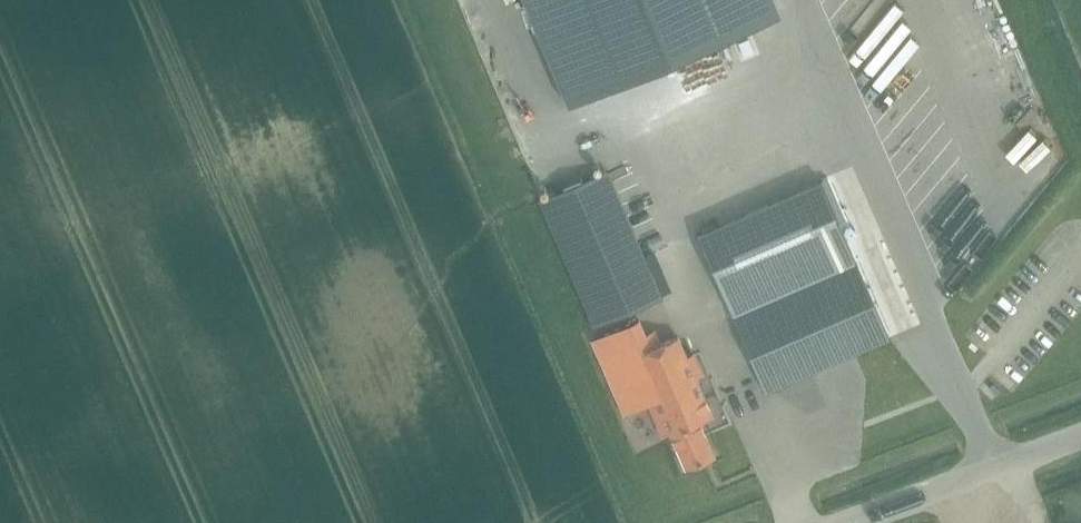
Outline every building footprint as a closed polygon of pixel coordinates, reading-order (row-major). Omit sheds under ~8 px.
[(568,99),(746,22),(737,0),(526,0),(568,99)] [(514,27),(494,34),(497,45),(518,38),(514,27)] [(539,198),(595,326),(661,297),(605,170),(539,198)] [(888,337),(856,263),(820,179),(696,233),(733,317),(765,391),(888,337)] [(685,467),(714,454),(698,419),(711,413),(681,343),(655,355),(642,326),(595,346),(615,393),(640,382),(662,434),(670,431),(685,467)]
